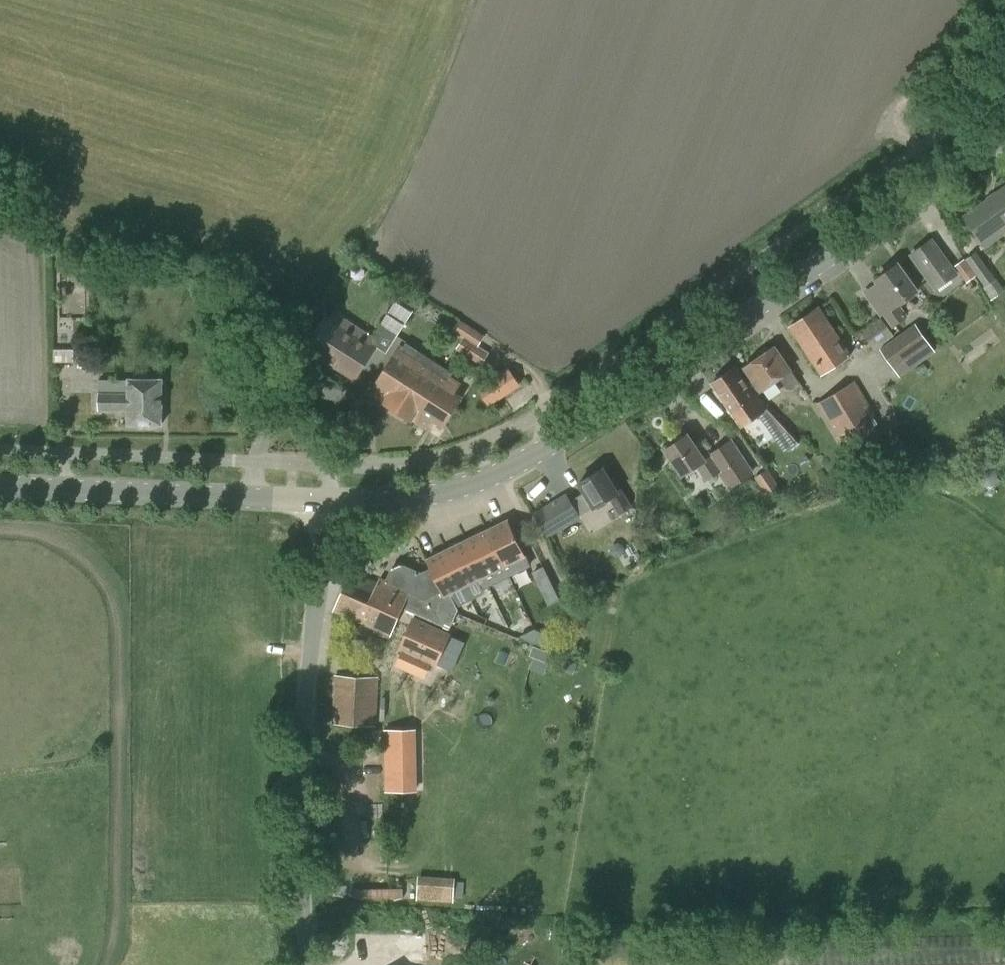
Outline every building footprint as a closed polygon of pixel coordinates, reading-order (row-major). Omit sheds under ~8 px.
[(966,217),(986,245),(1004,232),(1004,189),(966,217)] [(912,255),(936,288),(956,273),(932,240),(912,255)] [(966,259),(975,276),(976,275),(984,286),(996,277),(977,251),(966,259)] [(967,283),(975,276),(966,259),(965,259),(964,258),(954,266),(967,283)] [(917,290),(898,264),(877,280),(892,301),(881,309),(893,325),(907,315),(898,303),(917,290)] [(327,315),(322,323),(320,322),(318,326),(319,327),(305,349),(354,380),(376,346),(387,353),(413,311),(396,300),(380,325),(382,326),(375,337),(334,311),(330,317),(327,315)] [(851,354),(819,307),(790,327),(821,374),(851,354)] [(861,332),(874,350),(893,336),(881,318),(861,332)] [(452,331),(462,338),(470,326),(460,319),(452,331)] [(915,323),(879,348),(899,377),(935,351),(915,323)] [(470,326),(462,338),(479,346),(485,336),(470,326)] [(479,346),(462,338),(456,348),(481,365),(489,353),(479,346)] [(372,391),(386,399),(387,400),(393,390),(395,391),(420,351),(406,342),(403,348),(400,346),(395,355),(394,355),(378,382),(372,391)] [(799,382),(775,346),(744,367),(760,391),(779,378),(787,390),(799,382)] [(411,418),(412,416),(444,366),(420,351),(395,391),(393,390),(387,400),(386,399),(385,401),(411,418)] [(444,366),(412,416),(426,425),(432,416),(443,423),(459,398),(452,394),(459,383),(450,378),(454,372),(444,366)] [(485,381),(495,396),(515,383),(506,368),(485,381)] [(759,410),(752,399),(755,397),(747,386),(735,368),(731,371),(713,383),(732,412),(739,408),(746,418),(759,410)] [(98,409),(129,409),(129,424),(161,424),(162,380),(99,379),(98,409)] [(875,414),(862,393),(855,382),(818,403),(839,436),(846,449),(856,451),(877,439),(866,419),(875,414)] [(715,475),(718,473),(728,489),(754,472),(731,438),(710,453),(709,451),(702,456),(687,435),(666,449),(682,474),(695,466),(705,481),(707,480),(710,485),(718,480),(715,475)] [(907,453),(895,457),(902,475),(914,470),(907,453)] [(609,498),(619,515),(633,507),(614,476),(609,479),(603,469),(580,482),(594,507),(609,498)] [(536,514),(548,535),(579,517),(579,516),(570,501),(567,496),(536,514)] [(403,606),(417,612),(414,618),(447,634),(458,610),(449,592),(478,578),(483,588),(530,566),(525,555),(536,550),(529,537),(519,542),(508,520),(428,559),(433,569),(423,574),(401,565),(393,569),(387,581),(381,578),(379,584),(352,572),(335,611),(390,635),(403,606)] [(436,664),(449,634),(447,634),(414,618),(400,649),(405,651),(400,664),(424,675),(429,661),(436,664)] [(534,630),(521,636),(520,638),(573,659),(578,647),(534,630)] [(332,724),(377,726),(378,676),(334,674),(332,724)] [(388,726),(388,742),(408,743),(408,727),(388,726)] [(416,899),(441,901),(443,877),(418,875),(416,899)]
